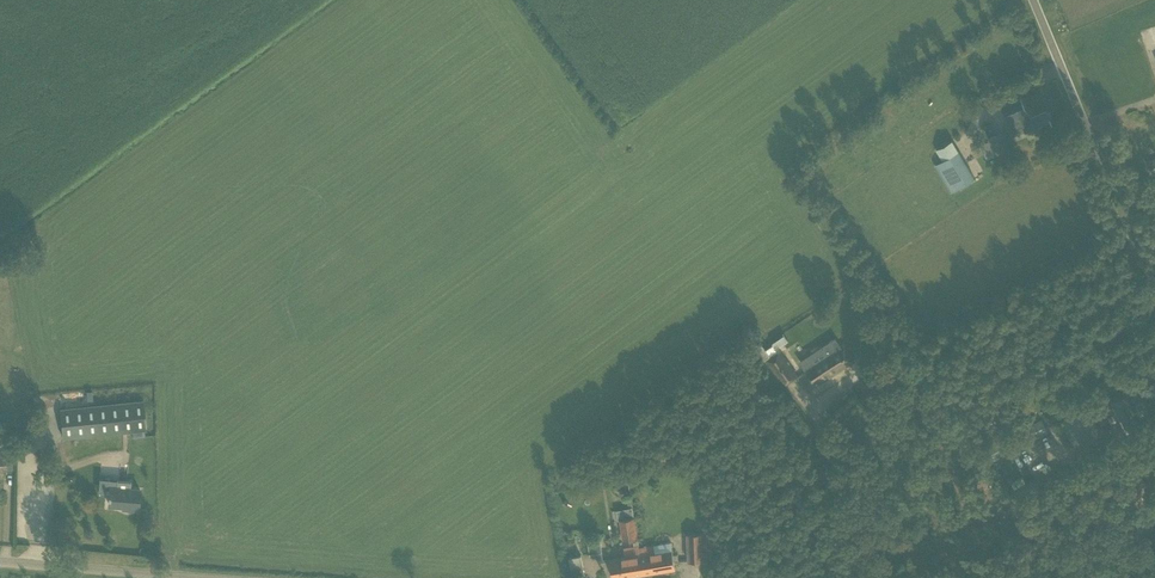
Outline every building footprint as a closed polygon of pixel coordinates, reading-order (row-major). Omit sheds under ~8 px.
[(1008,105),(1002,107),(1007,119),(1006,119),(1014,136),(1026,131),(1028,137),(1041,132),(1053,127),(1049,119),(1051,117),(1050,113),(1046,113),(1046,112),(1031,118),(1028,111),(1025,112),(1020,99),(1008,105)] [(980,143),(987,159),(1004,152),(997,134),(988,138),(988,139),(980,143)] [(935,165),(951,192),(976,178),(953,140),(936,150),(942,161),(935,165)] [(1152,175),(1154,174),(1154,158),(1146,162),(1152,175)] [(868,305),(862,309),(866,314),(871,310),(868,305)] [(815,363),(805,370),(816,385),(826,378),(852,360),(842,345),(840,346),(835,338),(819,349),(824,357),(815,363)] [(770,356),(765,360),(766,361),(784,386),(785,385),(797,376),(779,351),(777,352),(775,350),(776,349),(775,347),(773,344),(766,350),(770,356)] [(986,397),(974,403),(977,408),(988,402),(986,397)] [(60,408),(63,438),(146,429),(143,400),(60,408)] [(617,464),(603,469),(604,471),(607,480),(621,475),(619,470),(617,464)] [(100,479),(99,493),(110,494),(109,504),(130,506),(129,508),(139,509),(139,497),(140,490),(131,490),(132,481),(117,480),(100,479)] [(623,541),(633,539),(634,546),(638,545),(638,539),(639,539),(635,518),(619,520),(623,541)] [(687,534),(688,561),(711,560),(710,533),(687,534)] [(590,554),(598,553),(602,552),(600,539),(588,542),(590,554)] [(624,547),(624,548),(625,556),(610,559),(610,561),(613,577),(619,577),(643,574),(639,547),(638,545),(634,546),(624,547)] [(644,546),(639,547),(643,574),(675,569),(674,557),(672,550),(655,552),(654,545),(644,546)]
